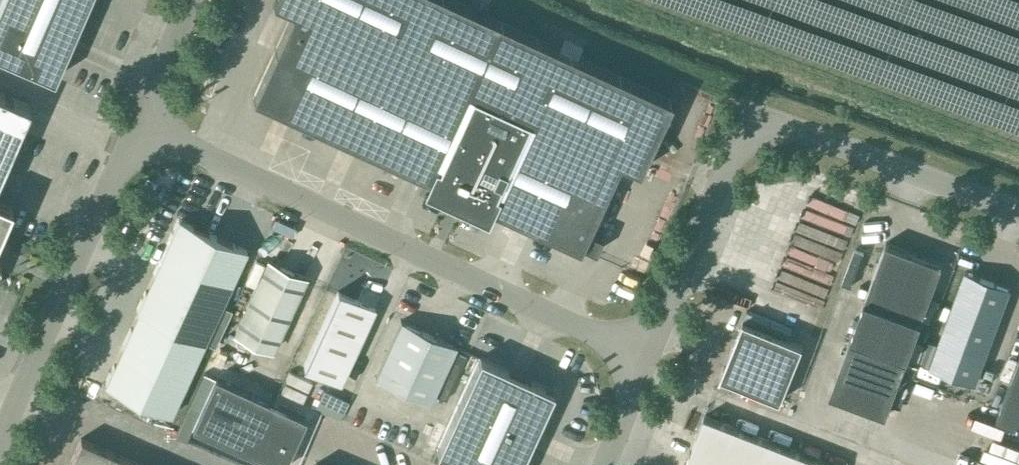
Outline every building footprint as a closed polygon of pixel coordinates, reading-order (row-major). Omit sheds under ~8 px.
[(54,78),(87,0),(0,0),(0,55),(54,78)] [(253,97),(432,179),(429,185),(486,211),(488,206),(580,247),(581,244),(596,251),(603,236),(588,229),(620,161),(640,170),(672,100),(454,0),(274,0),(273,1),(293,11),(253,97)] [(29,105),(0,92),(0,172),(29,105)] [(774,242),(846,268),(858,235),(874,241),(879,226),(846,214),(847,211),(859,215),(865,199),(817,182),(809,203),(790,197),(774,242)] [(12,205),(0,199),(0,232),(12,205)] [(205,341),(247,249),(179,218),(137,310),(138,310),(205,341)] [(886,415),(943,263),(886,242),(829,394),(886,415)] [(156,264),(159,255),(136,246),(132,256),(156,264)] [(235,332),(272,349),(305,276),(269,259),(235,332)] [(975,383),(1010,289),(965,272),(930,366),(975,383)] [(304,364),(341,382),(375,308),(338,291),(304,364)] [(171,414),(205,341),(138,310),(105,383),(171,414)] [(376,375),(431,401),(456,346),(401,320),(376,375)] [(799,343),(743,320),(721,373),(777,396),(799,343)] [(996,417),(1018,425),(1018,356),(996,417)] [(480,357),(438,450),(471,464),(515,464),(550,388),(480,357)] [(289,382),(312,393),(321,373),(298,363),(289,382)] [(253,393),(214,375),(192,427),(275,464),(284,464),(306,418),(253,393)] [(704,415),(684,464),(832,464),(704,415)] [(82,437),(71,464),(151,464),(82,437)]
